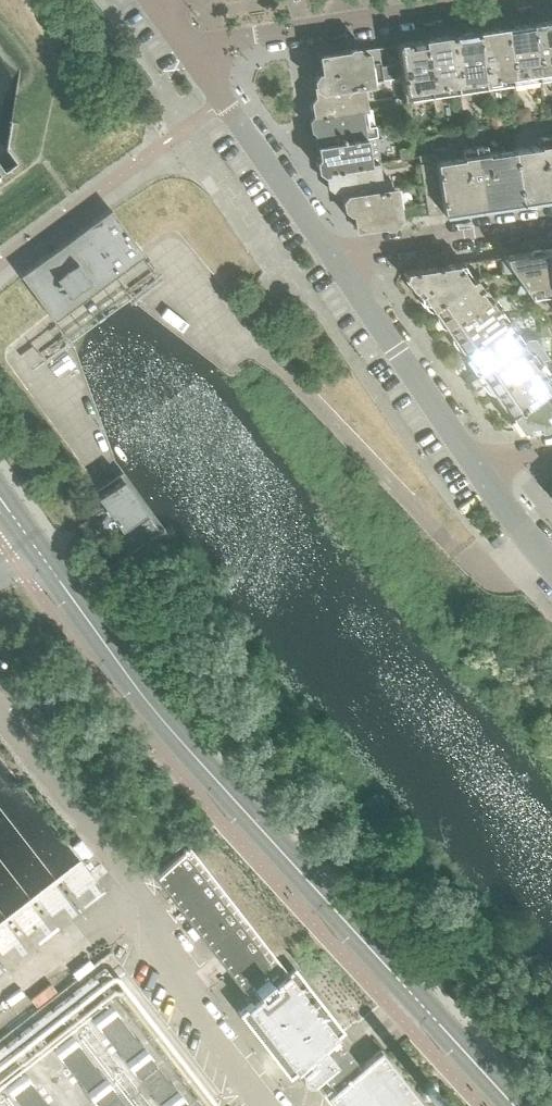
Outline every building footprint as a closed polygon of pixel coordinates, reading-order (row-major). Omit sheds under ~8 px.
[(551,79),(551,21),(531,24),(539,81),(551,79)] [(539,81),(531,24),(504,28),(513,85),(539,81)] [(486,89),(513,85),(504,28),(478,32),(486,89)] [(486,89),(478,32),(451,36),(460,93),(486,89)] [(434,97),(460,93),(451,36),(426,40),(434,97)] [(434,97),(426,40),(396,44),(401,77),(405,103),(407,119),(413,118),(411,105),(408,105),(408,101),(434,97)] [(315,90),(364,83),(370,82),(368,68),(380,66),(380,62),(377,48),(364,50),(364,49),(360,50),(360,49),(323,55),(320,60),(322,73),(317,73),(314,78),(315,90)] [(368,108),(364,83),(315,90),(317,98),(315,98),(312,102),(314,116),(368,108)] [(158,106),(150,94),(142,100),(149,112),(158,106)] [(405,103),(404,97),(394,98),(395,105),(405,103)] [(315,132),(317,144),(366,136),(389,133),(387,123),(375,125),(372,107),(368,108),(314,116),(313,117),(310,120),(311,127),(311,129),(315,132)] [(549,129),(548,118),(534,121),(535,131),(549,129)] [(484,140),(482,128),(470,130),(472,142),(484,140)] [(326,171),(376,163),(376,161),(373,162),(370,145),(367,145),(366,136),(317,144),(319,156),(316,160),(317,163),(317,168),(321,171),(326,171)] [(550,136),(534,138),(536,146),(513,150),(520,201),(548,197),(551,197),(551,149),(550,136)] [(481,207),(520,201),(513,150),(487,154),(485,145),(472,147),(481,207)] [(412,156),(411,146),(400,148),(401,158),(412,156)] [(442,213),(481,207),(472,147),(457,149),(459,158),(435,161),(442,213)] [(420,164),(435,161),(434,153),(419,155),(420,164)] [(442,213),(435,161),(420,164),(425,202),(427,215),(442,213)] [(340,187),(341,193),(390,185),(388,174),(382,175),(380,162),(376,163),(326,171),(328,185),(332,188),(340,187)] [(390,185),(341,193),(343,206),(348,210),(352,209),(354,222),(359,226),(393,220),(397,219),(393,188),(392,185),(390,185)] [(406,218),(427,215),(425,202),(404,205),(406,218)] [(123,263),(139,252),(141,251),(139,249),(111,210),(110,209),(56,248),(19,274),(22,278),(49,315),(50,317),(117,268),(118,268),(123,269),(124,264),(123,263)] [(520,284),(526,291),(530,297),(531,297),(541,311),(551,309),(551,305),(550,294),(551,294),(551,262),(550,250),(504,256),(505,263),(511,272),(520,284)] [(429,309),(468,280),(457,263),(405,271),(403,276),(413,289),(414,288),(419,294),(419,299),(425,307),(429,309)] [(448,329),(487,299),(478,287),(480,285),(474,277),(473,277),(468,280),(432,307),(437,314),(436,315),(436,320),(442,328),(447,330),(448,329)] [(526,291),(520,284),(516,293),(526,291)] [(464,350),(502,321),(494,309),(496,307),(489,298),(487,299),(448,329),(453,336),(451,337),(452,342),(457,349),(462,351),(464,350)] [(479,372),(518,342),(511,333),(513,331),(505,319),(502,321),(464,350),(467,356),(464,358),(473,371),(478,373),(479,372)] [(521,340),(518,342),(479,372),(484,379),(483,379),(483,385),(489,392),(493,394),(494,393),(536,362),(550,358),(540,344),(536,337),(526,338),(522,342),(521,340)] [(506,416),(547,384),(541,375),(544,373),(536,362),(494,393),(499,400),(498,406),(506,416)] [(506,416),(516,431),(543,427),(551,425),(551,396),(547,389),(550,387),(547,384),(506,416)] [(146,513),(122,479),(97,497),(104,507),(109,514),(121,531),(146,513)] [(344,1031),(295,968),(288,973),(190,847),(165,867),(154,876),(252,1001),(238,1012),(287,1076),(309,1059),(311,1062),(301,1069),(300,1073),(300,1076),(301,1080),(304,1082),(308,1083),(311,1082),(321,1075),(331,1087),(324,1093),(326,1096),(326,1095),(335,1105),(424,1105),(381,1051),(354,1072),(353,1071),(330,1042),(344,1031)] [(188,1105),(189,1104),(174,1085),(173,1086),(154,1062),(155,1061),(140,1042),(139,1043),(121,1019),(122,1018),(107,999),(106,1000),(105,999),(88,1012),(89,1013),(88,1014),(103,1033),(104,1032),(122,1056),(121,1057),(136,1076),(137,1075),(156,1099),(155,1100),(160,1105),(188,1105)] [(115,1093),(116,1092),(101,1073),(100,1073),(82,1050),(83,1049),(68,1029),(67,1030),(66,1029),(49,1042),(50,1043),(49,1044),(64,1063),(65,1063),(83,1086),(82,1087),(97,1105),(98,1105),(99,1105),(126,1105),(115,1093)] [(34,1087),(35,1086),(20,1067),(19,1068),(18,1067),(1,1080),(2,1081),(1,1082),(16,1101),(17,1100),(22,1105),(49,1105),(34,1087)] [(432,1081),(424,1084),(420,1091),(422,1099),(429,1103),(437,1101),(441,1094),(439,1086),(432,1081)]
